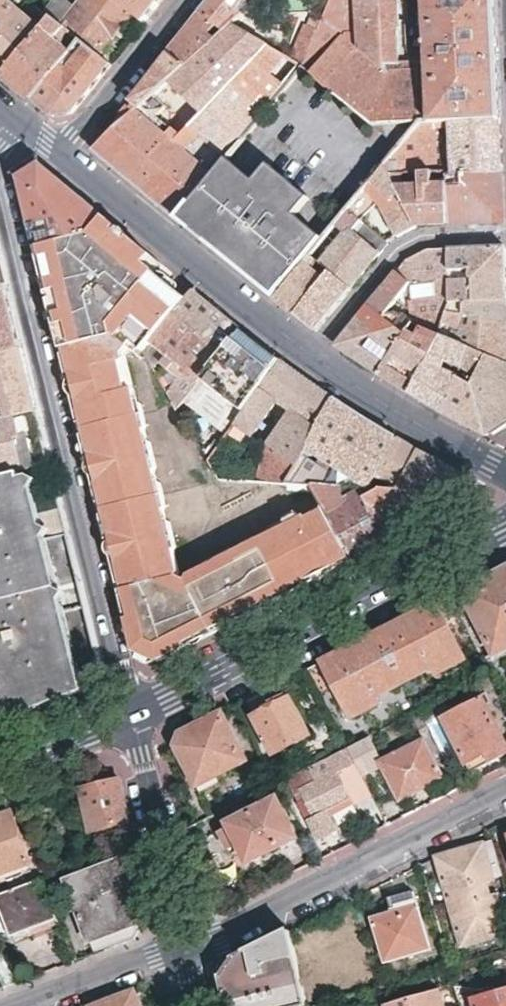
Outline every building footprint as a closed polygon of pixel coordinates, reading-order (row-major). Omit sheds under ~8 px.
[(5,75),(44,27),(43,26),(10,0),(0,0),(0,71),(5,75)] [(80,38),(111,64),(116,58),(105,49),(132,13),(116,0),(85,0),(64,25),(75,34),(80,38)] [(144,22),(162,0),(116,0),(132,13),(144,22)] [(257,5),(262,0),(214,0),(204,13),(221,27),(227,32),(257,5)] [(501,119),(500,105),(498,50),(496,0),(424,0),(426,61),(398,63),(397,28),(401,28),(400,0),(333,0),(319,32),(311,51),(304,69),(376,129),(411,126),(501,119)] [(273,105),(304,69),(291,60),(249,35),(269,18),(257,5),(227,32),(220,38),(188,66),(140,109),(95,150),(132,181),(159,204),(176,218),(218,170),(220,170),(229,160),(274,106),(273,105)] [(52,9),(48,13),(52,16),(55,18),(58,15),(52,9)] [(221,27),(204,13),(187,34),(171,53),(188,66),(220,38),(215,34),(221,27)] [(34,99),(80,38),(75,34),(66,46),(55,38),(64,26),(64,25),(55,18),(52,16),(43,26),(44,27),(5,75),(10,79),(34,99)] [(299,44),(311,51),(319,32),(309,26),(299,44)] [(111,64),(80,38),(34,99),(53,114),(72,112),(90,89),(111,64)] [(291,60),(304,69),(311,51),(299,44),(291,60)] [(140,109),(188,66),(171,53),(144,86),(132,102),(140,109)] [(502,150),(501,119),(411,126),(392,141),(401,149),(386,168),(384,170),(393,178),(402,177),(434,176),(446,175),(446,167),(437,167),(436,130),(451,129),(454,175),(503,172),(502,150)] [(411,126),(376,129),(392,142),(376,160),(386,168),(401,149),(392,141),(411,126)] [(256,183),(229,160),(220,170),(218,170),(176,218),(201,238),(212,247),(250,203),(248,201),(267,179),(263,175),(256,183)] [(90,234),(104,216),(39,162),(19,176),(27,210),(36,247),(90,234)] [(297,217),(312,200),(271,166),(263,175),(267,179),(248,201),(250,203),(212,247),(241,271),(275,298),(310,257),(324,240),(297,217)] [(418,226),(402,177),(393,178),(384,170),(363,195),(353,206),(349,211),(354,215),(371,196),(378,200),(397,236),(409,230),(418,226)] [(503,172),(454,175),(449,175),(449,182),(449,188),(450,225),(505,223),(504,197),(503,172)] [(402,177),(418,226),(435,226),(450,225),(449,188),(435,189),(435,182),(434,176),(402,177)] [(370,266),(389,244),(362,222),(354,215),(349,211),(324,240),(310,257),(331,273),(351,289),(370,266)] [(149,252),(104,216),(90,234),(36,247),(46,287),(54,322),(64,362),(110,556),(133,649),(155,661),(192,642),(265,605),(319,578),(351,561),(325,506),(304,516),(301,511),(288,517),(291,523),(188,574),(187,577),(175,573),(178,567),(124,352),(133,342),(144,350),(150,342),(188,297),(160,275),(161,273),(162,270),(163,266),(162,263),(149,252)] [(452,274),(458,274),(458,269),(470,270),(470,280),(452,281),(452,300),(505,301),(505,247),(451,249),(452,274)] [(378,295),(336,345),(368,365),(378,372),(407,333),(397,324),(386,315),(415,282),(414,320),(413,325),(440,336),(450,307),(451,305),(452,300),(452,281),(452,274),(451,249),(427,250),(424,251),(408,259),(378,295)] [(310,257),(275,298),(285,307),(296,315),(331,273),(310,257)] [(308,324),(316,330),(330,313),(351,289),(331,273),(296,315),(308,324)] [(6,287),(0,289),(0,349),(20,345),(14,318),(6,287)] [(188,297),(150,342),(169,358),(184,370),(189,374),(169,397),(177,410),(184,401),(189,395),(204,377),(243,330),(219,310),(194,290),(188,297)] [(452,300),(451,305),(471,317),(481,323),(505,337),(505,301),(452,300)] [(470,348),(505,361),(505,337),(481,323),(475,336),(464,331),(461,336),(455,333),(458,327),(464,331),(471,317),(451,305),(450,307),(440,336),(470,348)] [(397,324),(407,333),(413,325),(414,320),(406,314),(397,324)] [(407,333),(378,372),(394,383),(411,394),(440,336),(413,325),(407,333)] [(263,345),(243,330),(204,377),(241,406),(280,358),(263,345)] [(447,361),(460,366),(463,367),(470,348),(440,336),(411,394),(429,404),(446,413),(460,377),(457,376),(443,370),(447,361)] [(20,345),(0,349),(0,418),(36,410),(31,389),(20,345)] [(446,413),(465,424),(483,435),(486,437),(505,423),(505,361),(470,348),(463,367),(460,366),(457,376),(460,377),(446,413)] [(184,370),(169,358),(163,366),(178,378),(184,370)] [(308,379),(280,358),(241,406),(231,418),(244,429),(272,396),(287,409),(260,442),(282,460),(334,397),(308,379)] [(241,406),(204,377),(189,395),(184,401),(221,430),(231,418),(241,406)] [(266,478),(314,482),(363,486),(395,436),(381,427),(365,417),(351,408),(334,397),(282,460),(266,478)] [(36,410),(0,418),(0,475),(21,470),(49,463),(41,432),(36,410)] [(395,436),(363,486),(396,489),(418,449),(408,443),(395,436)] [(396,489),(363,486),(390,542),(420,526),(456,509),(472,478),(447,466),(446,465),(418,449),(396,489)] [(21,470),(0,475),(0,624),(4,641),(0,643),(0,708),(72,681),(38,541),(31,514),(21,470)] [(314,482),(325,506),(351,561),(390,542),(363,486),(314,482)] [(464,590),(495,654),(505,649),(505,567),(498,572),(464,590)] [(410,618),(382,632),(407,682),(436,667),(440,674),(468,659),(453,628),(467,620),(455,595),(410,618)] [(345,651),(308,669),(321,694),(336,686),(354,717),(382,703),(379,696),(407,682),(382,632),(345,651)] [(492,673),(482,679),(488,689),(497,685),(492,673)] [(311,734),(293,697),(288,699),(285,694),(269,702),(272,707),(256,716),(273,752),(311,734)] [(483,696),(444,716),(468,763),(505,744),(505,739),(483,696)] [(202,723),(183,733),(177,745),(198,784),(248,760),(224,712),(202,723)] [(349,745),(349,747),(363,776),(367,774),(382,766),(389,780),(399,799),(445,777),(426,737),(383,758),(371,734),(349,745)] [(342,751),(294,775),(305,797),(299,800),(318,838),(335,828),(330,817),(326,809),(351,795),(339,771),(349,766),(342,751)] [(389,780),(382,766),(367,774),(375,788),(389,780)] [(118,779),(111,775),(91,780),(92,785),(81,787),(91,832),(126,825),(131,823),(126,804),(120,779),(118,779)] [(355,803),(351,795),(326,809),(330,817),(355,803)] [(295,836),(277,800),(252,814),(251,812),(252,811),(250,805),(239,811),(242,818),(232,823),(233,825),(245,840),(249,859),(295,836)] [(28,864),(28,863),(31,862),(12,812),(0,817),(0,874),(28,864)] [(242,844),(233,825),(218,832),(227,851),(242,844)] [(505,935),(505,892),(488,897),(483,879),(503,873),(494,841),(462,849),(463,853),(440,859),(461,943),(505,932),(505,935)] [(132,855),(67,879),(89,940),(148,917),(140,887),(132,856),(132,855)] [(29,868),(28,864),(0,874),(0,885),(31,874),(29,868)] [(45,876),(41,864),(29,868),(31,874),(33,880),(45,876)] [(45,876),(33,880),(0,893),(0,904),(3,912),(12,935),(59,918),(45,876)] [(427,948),(412,890),(386,897),(391,910),(369,917),(383,961),(427,948)] [(132,939),(148,917),(89,940),(93,953),(104,949),(132,939)] [(223,976),(229,1005),(230,1005),(300,1005),(307,1004),(290,930),(263,943),(232,958),(223,976)] [(0,953),(0,979),(3,987),(19,981),(9,950),(0,953)] [(459,1000),(455,985),(382,1005),(461,1005),(459,1000)] [(473,998),(473,996),(459,1000),(461,1005),(505,1005),(505,989),(473,998)] [(92,1005),(140,1005),(134,990),(110,999),(92,1005)]
